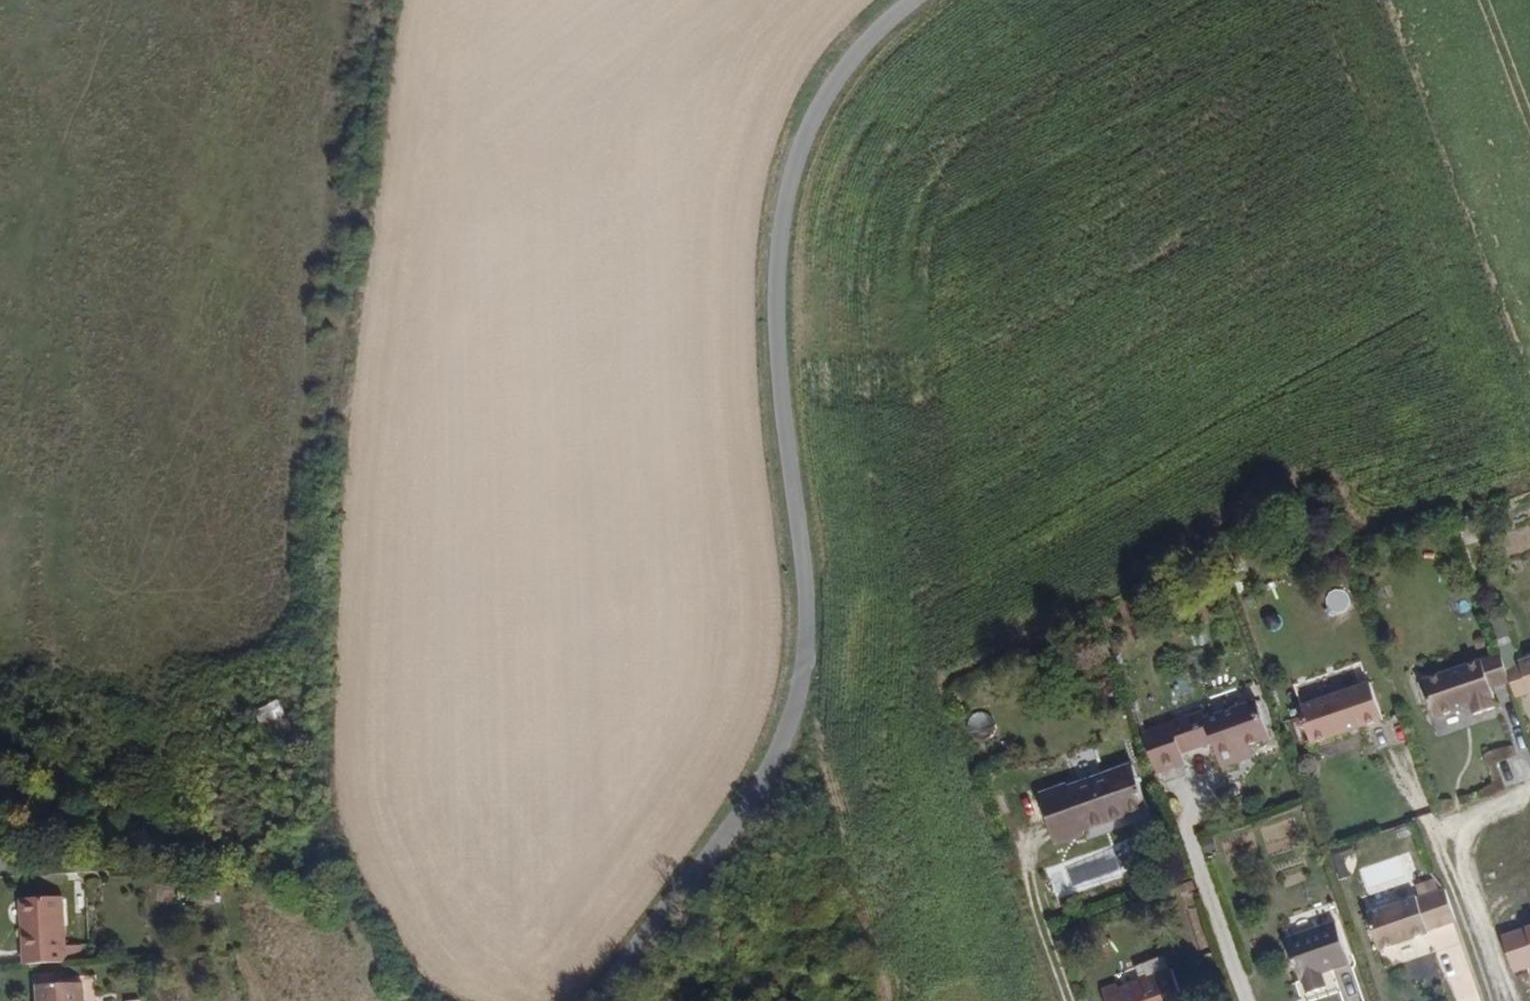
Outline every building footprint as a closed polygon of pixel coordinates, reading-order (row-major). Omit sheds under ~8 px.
[(1491,694),(1488,684),(1506,678),(1503,668),(1497,650),(1418,676),(1430,713),(1467,701),(1470,711),(1492,704),(1489,695),(1491,694)] [(1516,660),(1517,663),(1526,690),(1527,693),(1529,692),(1529,655),(1516,660)] [(1526,690),(1517,663),(1503,668),(1506,678),(1512,695),(1526,690)] [(1379,718),(1368,681),(1298,702),(1309,739),(1379,718)] [(1269,735),(1256,698),(1205,716),(1202,709),(1183,716),(1194,747),(1212,740),(1221,765),(1239,759),(1235,747),(1250,742),(1269,735)] [(1194,747),(1183,716),(1170,721),(1180,751),(1194,747)] [(1180,751),(1170,721),(1141,731),(1151,759),(1155,771),(1184,761),(1180,751)] [(1254,753),(1250,742),(1235,747),(1239,759),(1254,753)] [(1148,811),(1132,767),(1069,789),(1068,786),(1040,796),(1049,821),(1076,811),(1084,834),(1148,811)] [(1084,834),(1076,811),(1049,821),(1057,843),(1056,844),(1084,834)] [(1454,915),(1444,884),(1414,894),(1413,891),(1363,909),(1376,945),(1397,939),(1396,935),(1406,932),(1408,934),(1427,927),(1428,924),(1454,915)] [(67,961),(64,896),(19,898),(21,963),(67,961)] [(1346,962),(1333,922),(1283,939),(1297,980),(1302,979),(1306,992),(1327,985),(1322,970),(1346,962)] [(1499,935),(1512,973),(1529,967),(1529,925),(1499,935)] [(1170,975),(1119,991),(1117,985),(1101,991),(1105,1000),(1179,1000),(1170,975)] [(83,981),(38,983),(38,1000),(83,1000),(83,981)]
